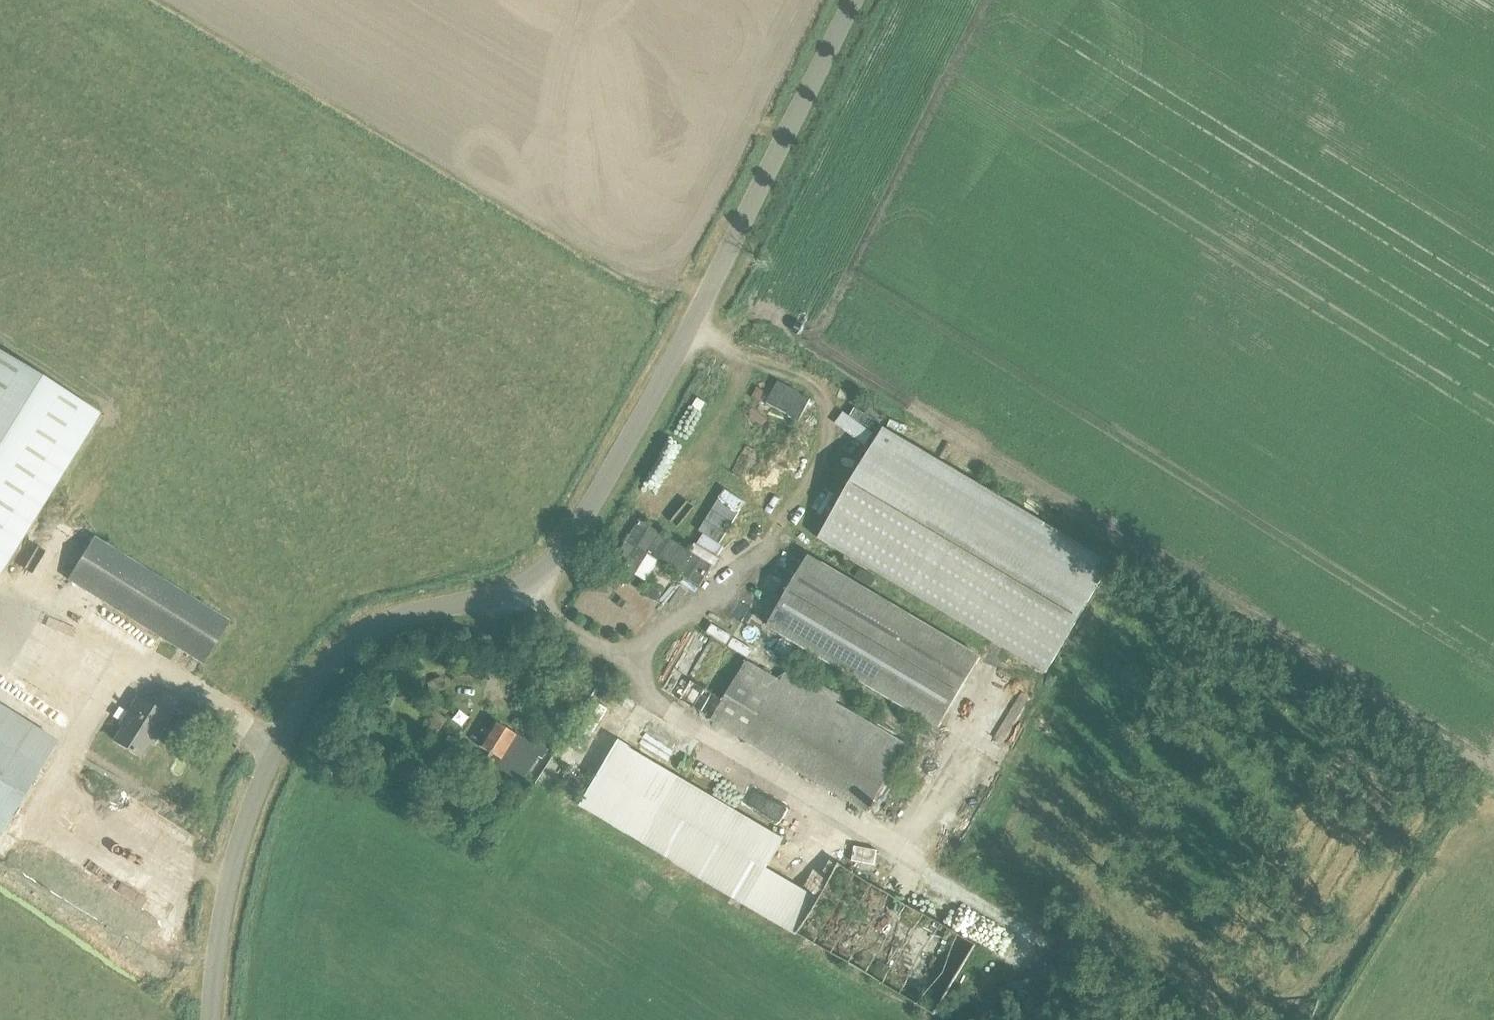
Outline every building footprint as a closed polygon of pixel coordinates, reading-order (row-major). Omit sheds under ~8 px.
[(43,507),(100,414),(0,352),(0,575),(43,507)] [(868,441),(881,417),(857,404),(844,428),(868,441)] [(884,429),(818,538),(1047,673),(1111,564),(884,429)] [(640,521),(614,562),(646,582),(659,561),(700,586),(713,566),(715,567),(720,559),(718,557),(724,547),(720,544),(746,502),(724,488),(699,531),(703,534),(697,544),(695,543),(690,551),(640,521)] [(1069,499),(1089,511),(1093,502),(1073,491),(1069,499)] [(705,517),(713,504),(697,493),(689,506),(705,517)] [(230,622),(94,537),(68,579),(203,665),(230,622)] [(981,657),(810,555),(767,627),(939,728),(981,657)] [(716,621),(711,631),(733,641),(737,630),(716,621)] [(737,635),(733,644),(752,653),(757,644),(737,635)] [(747,661),(713,719),(868,811),(908,745),(837,703),(841,696),(789,666),(781,681),(747,661)] [(123,727),(114,741),(141,758),(155,736),(158,737),(169,718),(140,700),(132,713),(129,711),(120,725),(123,727)] [(54,748),(58,742),(0,706),(0,834),(54,748)] [(454,721),(466,728),(472,715),(460,709),(454,721)] [(434,718),(425,731),(434,738),(447,720),(435,711),(431,716),(434,718)] [(558,715),(541,742),(554,750),(570,723),(558,715)] [(489,731),(483,728),(480,734),(485,737),(479,747),(494,756),(489,764),(516,781),(520,775),(524,778),(538,756),(542,759),(548,749),(534,741),(532,745),(516,734),(515,735),(494,722),(489,731)] [(617,740),(578,806),(797,935),(818,898),(767,869),(784,840),(617,740)] [(724,787),(733,758),(706,749),(697,778),(724,787)] [(437,859),(444,847),(433,841),(426,853),(437,859)] [(409,941),(416,928),(403,921),(396,934),(409,941)] [(268,960),(282,961),(283,949),(269,948),(268,960)] [(1055,966),(1047,982),(1056,986),(1064,970),(1055,966)]
